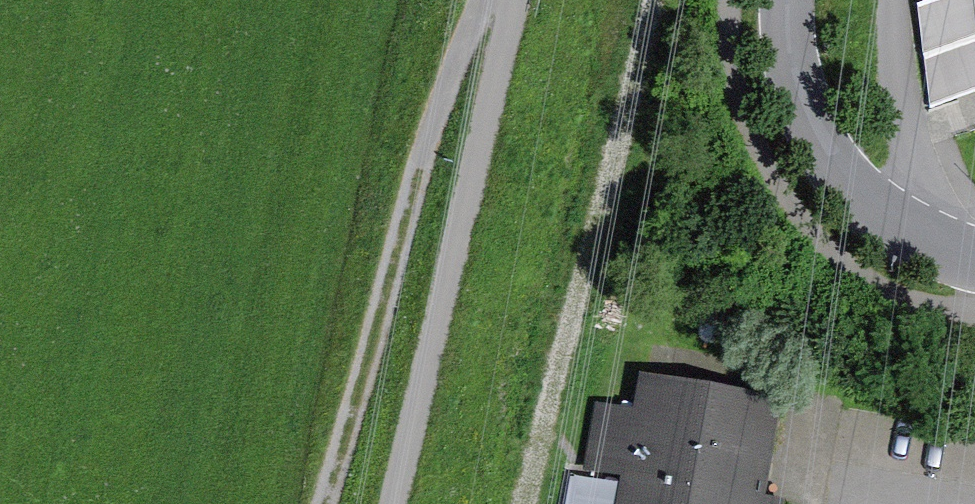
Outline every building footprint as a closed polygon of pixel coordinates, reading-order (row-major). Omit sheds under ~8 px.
[(632,503),(769,503),(789,400),(656,375),(632,503)]
